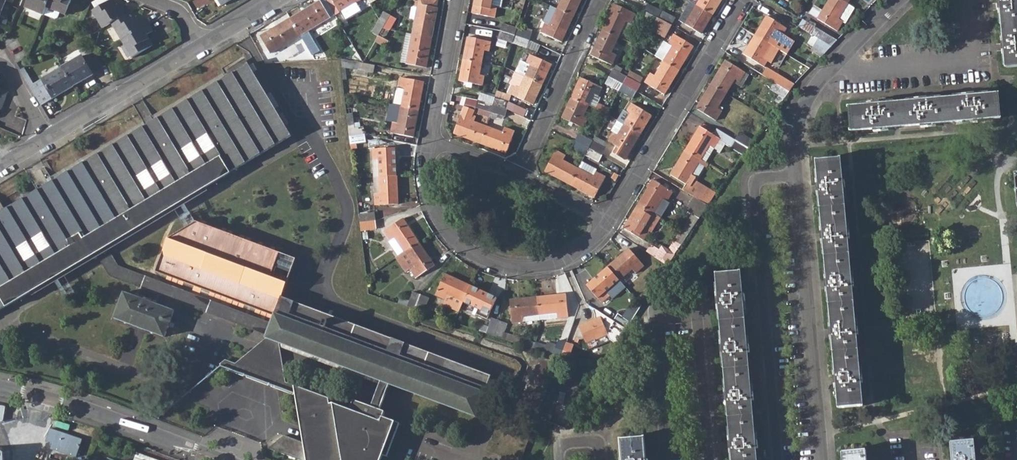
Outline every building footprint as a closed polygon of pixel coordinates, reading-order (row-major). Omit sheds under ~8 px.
[(51,0),(29,0),(25,9),(44,16),(45,16),(48,9),(51,0)] [(67,16),(74,0),(51,0),(48,9),(61,14),(67,16)] [(93,5),(97,11),(109,4),(106,0),(101,0),(93,5)] [(340,12),(361,0),(333,0),(340,12)] [(415,23),(412,34),(432,38),(437,8),(436,8),(438,0),(419,0),(418,5),(415,23)] [(495,17),(497,6),(492,5),(493,0),(476,0),(473,13),(495,17)] [(574,16),(581,0),(561,0),(558,9),(574,16)] [(697,5),(713,14),(721,0),(700,0),(697,5)] [(837,30),(843,20),(845,22),(854,8),(847,3),(842,0),(829,0),(818,18),(837,30)] [(1007,67),(1016,67),(1016,0),(1001,0),(1007,67)] [(291,19),(301,36),(330,18),(320,1),(291,19)] [(111,25),(130,14),(126,8),(119,12),(113,2),(109,4),(97,11),(92,14),(103,31),(111,25)] [(644,10),(658,18),(662,10),(648,3),(644,10)] [(618,37),(622,30),(626,22),(630,24),(635,14),(615,4),(603,30),(618,37)] [(541,32),(562,41),(574,16),(558,9),(550,5),(543,21),(545,22),(541,32)] [(681,21),(701,33),(713,14),(697,5),(691,15),(686,12),(681,21)] [(61,14),(48,9),(45,16),(56,21),(59,19),(61,14)] [(640,17),(654,25),(658,18),(644,10),(640,17)] [(658,18),(672,24),(675,17),(662,10),(658,18)] [(111,25),(122,43),(150,26),(146,20),(139,24),(132,13),(130,14),(111,25)] [(756,35),(772,45),(778,34),(782,37),(787,28),(768,16),(756,35)] [(654,25),(668,31),(672,24),(658,18),(654,25)] [(261,36),(271,53),(301,36),(291,19),(261,36)] [(632,25),(630,24),(626,22),(622,30),(628,34),(632,25)] [(502,30),(516,35),(518,28),(504,23),(502,30)] [(122,43),(132,60),(154,48),(147,37),(154,32),(150,26),(122,43)] [(818,38),(832,46),(837,40),(815,27),(811,34),(818,38)] [(378,36),(384,39),(389,29),(382,28),(378,36)] [(516,35),(531,40),(533,33),(518,28),(516,35)] [(499,38),(513,43),(516,35),(502,30),(499,38)] [(591,55),(612,65),(617,55),(611,52),(618,37),(603,30),(591,55)] [(407,63),(426,67),(432,38),(412,34),(407,63)] [(663,60),(679,70),(694,46),(674,34),(668,44),(672,46),(663,60)] [(513,43),(528,48),(531,40),(516,35),(513,43)] [(744,54),(764,66),(769,58),(765,55),(772,45),(756,35),(744,54)] [(464,59),(482,63),(484,51),(489,52),(491,42),(469,37),(464,59)] [(813,45),(825,53),(832,46),(818,38),(813,45)] [(526,77),(542,84),(552,63),(531,54),(526,63),(531,65),(526,77)] [(63,67),(74,86),(93,74),(86,63),(82,56),(63,67)] [(94,58),(86,63),(93,74),(101,70),(94,58)] [(460,81),(483,86),(484,76),(480,75),(482,63),(464,59),(460,81)] [(645,82),(664,93),(679,70),(663,60),(655,74),(650,72),(645,82)] [(711,85),(726,94),(736,79),(740,82),(746,72),(726,60),(711,85)] [(358,70),(372,73),(374,65),(360,62),(358,70)] [(97,253),(107,247),(291,136),(248,64),(0,213),(0,310),(97,253)] [(28,65),(20,70),(37,99),(48,92),(52,99),(74,86),(63,67),(60,69),(46,77),(38,82),(28,65)] [(775,82),(790,91),(795,84),(768,68),(764,75),(775,82)] [(609,76),(623,84),(627,77),(613,69),(609,76)] [(636,74),(630,71),(627,77),(623,84),(636,91),(640,84),(633,80),(635,75),(636,74)] [(643,79),(635,75),(633,80),(640,84),(643,79)] [(605,83),(619,91),(623,84),(609,76),(605,83)] [(401,77),(398,88),(404,89),(401,106),(418,109),(423,82),(401,77)] [(512,94),(533,104),(542,84),(526,77),(521,88),(516,85),(512,94)] [(572,98),(588,106),(594,94),(598,96),(602,87),(581,78),(572,98)] [(776,101),(780,104),(790,91),(775,82),(771,89),(780,94),(776,101)] [(619,91),(633,98),(636,91),(623,84),(619,91)] [(697,108),(717,120),(722,111),(718,108),(726,94),(711,85),(697,108)] [(396,105),(401,106),(404,89),(398,88),(396,105)] [(48,92),(37,99),(41,105),(52,99),(48,92)] [(480,99),(493,104),(496,98),(482,93),(480,99)] [(594,94),(588,106),(595,109),(598,103),(601,97),(598,96),(594,94)] [(1001,118),(999,94),(849,108),(851,131),(1001,118)] [(480,99),(468,98),(465,105),(474,109),(476,110),(477,107),(480,99)] [(493,104),(508,109),(511,102),(496,98),(493,104)] [(562,118),(584,128),(588,119),(583,116),(588,106),(572,98),(562,118)] [(493,104),(480,99),(477,107),(480,108),(479,113),(489,116),(491,112),(493,104)] [(595,109),(607,114),(610,109),(598,103),(595,109)] [(624,124),(640,133),(652,115),(631,103),(626,111),(630,114),(624,124)] [(491,112),(506,116),(508,109),(493,104),(491,112)] [(396,105),(392,121),(398,123),(401,106),(396,105)] [(465,105),(455,133),(480,143),(486,127),(473,122),(476,116),(472,115),(474,109),(465,105)] [(418,109),(401,106),(398,123),(392,121),(390,133),(413,137),(418,109)] [(347,114),(350,136),(365,135),(364,127),(355,128),(353,114),(347,114)] [(614,153),(625,159),(640,133),(624,124),(618,134),(614,132),(608,140),(618,146),(614,153)] [(480,143),(507,153),(515,132),(504,128),(502,133),(486,127),(480,143)] [(686,151),(701,160),(710,145),(714,148),(720,138),(701,127),(686,151)] [(735,140),(748,148),(754,140),(740,132),(735,140)] [(575,140),(589,148),(593,141),(579,133),(575,140)] [(350,136),(351,144),(366,142),(365,135),(350,136)] [(723,143),(743,155),(748,148),(735,140),(728,135),(723,143)] [(571,147),(585,155),(589,148),(575,140),(571,147)] [(589,148),(602,154),(606,148),(593,141),(589,148)] [(373,149),(373,160),(379,160),(380,177),(397,176),(395,148),(373,149)] [(585,155),(598,162),(602,154),(589,148),(585,155)] [(545,170),(570,183),(578,169),(562,161),(565,156),(555,151),(545,170)] [(695,179),(697,177),(692,174),(699,162),(706,166),(707,163),(701,160),(686,151),(672,175),(687,185),(684,190),(694,196),(708,205),(716,192),(695,179)] [(840,159),(817,162),(839,408),(862,406),(840,159)] [(698,178),(706,166),(699,162),(692,174),(697,177),(698,178)] [(580,164),(578,169),(592,177),(595,172),(580,164)] [(605,177),(595,172),(592,177),(578,169),(570,183),(594,196),(605,177)] [(397,176),(380,177),(381,194),(375,194),(375,205),(398,204),(397,176)] [(639,204),(653,213),(662,198),(667,201),(673,192),(653,180),(639,204)] [(682,230),(689,234),(708,205),(694,196),(685,209),(692,213),(682,230)] [(658,215),(667,201),(662,198),(653,213),(658,215)] [(643,239),(649,229),(644,226),(653,213),(639,204),(624,228),(643,239)] [(359,214),(360,222),(375,221),(374,213),(359,214)] [(658,215),(653,213),(644,226),(649,229),(651,231),(660,217),(658,215)] [(396,239),(405,252),(418,242),(403,220),(385,232),(391,241),(396,239)] [(171,238),(157,273),(274,317),(272,324),(268,335),(266,338),(280,344),(377,380),(368,405),(350,398),(347,408),(329,402),(328,397),(293,384),(295,395),(302,440),(284,433),(267,447),(303,459),(377,459),(379,454),(383,455),(394,425),(396,422),(380,416),(382,410),(376,408),(386,383),(476,417),(492,376),(282,298),(287,282),(270,276),(279,253),(195,222),(171,238)] [(660,251),(655,258),(668,266),(689,234),(682,230),(670,249),(669,252),(662,247),(660,251)] [(409,268),(416,278),(434,266),(418,242),(405,252),(414,265),(409,268)] [(649,254),(655,258),(660,251),(654,246),(649,254)] [(178,301),(268,335),(272,324),(119,266),(107,247),(97,253),(111,276),(169,298),(165,308),(174,312),(178,301)] [(608,268),(619,281),(633,269),(636,273),(644,266),(630,249),(608,268)] [(601,303),(610,296),(606,292),(619,281),(608,268),(586,286),(601,303)] [(623,285),(636,273),(633,269),(619,281),(623,285)] [(716,274),(733,459),(757,459),(740,272),(716,274)] [(436,295),(446,300),(462,307),(464,302),(471,286),(445,275),(436,295)] [(623,285),(619,281),(606,292),(610,296),(623,285)] [(636,300),(642,306),(646,300),(654,287),(650,284),(643,295),(642,294),(636,300)] [(477,313),(487,318),(496,298),(471,286),(464,302),(479,308),(477,313)] [(164,337),(174,312),(165,308),(124,292),(114,318),(164,337)] [(408,308),(416,310),(420,296),(412,293),(408,308)] [(557,312),(558,318),(569,317),(566,295),(538,298),(540,314),(557,312)] [(416,310),(424,313),(429,299),(420,296),(416,310)] [(510,301),(513,323),(524,322),(523,316),(540,314),(538,298),(510,301)] [(444,305),(459,312),(462,307),(446,300),(444,305)] [(594,311),(596,319),(580,326),(590,349),(611,340),(617,344),(627,329),(622,325),(614,320),(595,309),(594,311)] [(622,325),(627,329),(631,322),(618,313),(614,320),(622,325)] [(487,333),(495,336),(500,321),(492,318),(487,333)] [(495,336),(503,339),(508,323),(500,321),(495,336)] [(265,384),(295,395),(293,384),(286,382),(280,344),(266,338),(237,364),(228,360),(220,367),(243,376),(265,384)] [(544,352),(560,358),(566,343),(558,340),(556,345),(547,342),(544,352)] [(560,358),(568,360),(573,346),(566,343),(560,358)] [(51,449),(76,458),(83,440),(50,429),(47,441),(53,443),(51,449)] [(621,439),(623,459),(646,459),(644,438),(621,439)] [(952,443),(954,459),(976,459),(974,441),(952,443)] [(843,452),(844,459),(867,459),(866,450),(843,452)] [(136,451),(132,459),(159,459),(136,451)]
